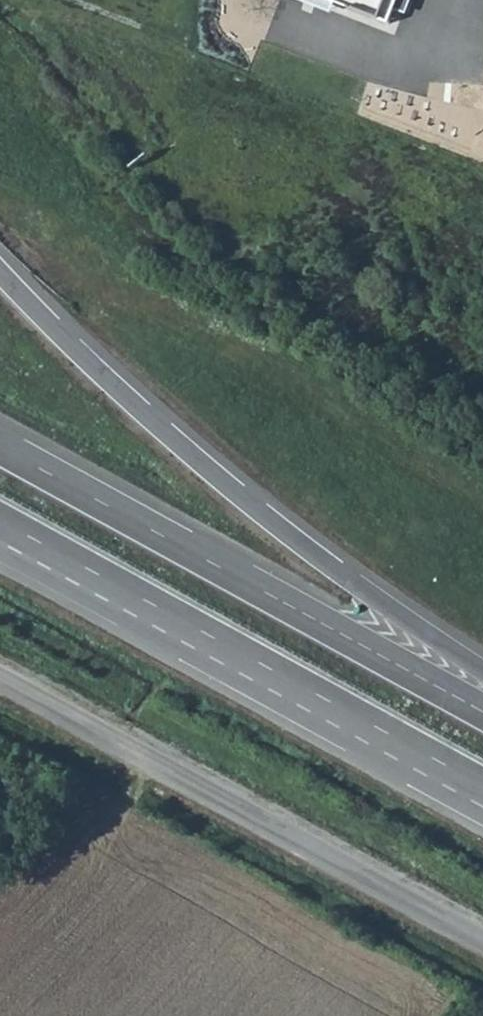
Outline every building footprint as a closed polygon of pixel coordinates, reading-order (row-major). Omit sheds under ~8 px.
[(335,14),(339,3),(389,24),(395,9),(399,0),(298,0),(335,14)] [(395,9),(404,13),(409,0),(399,0),(395,9)]
